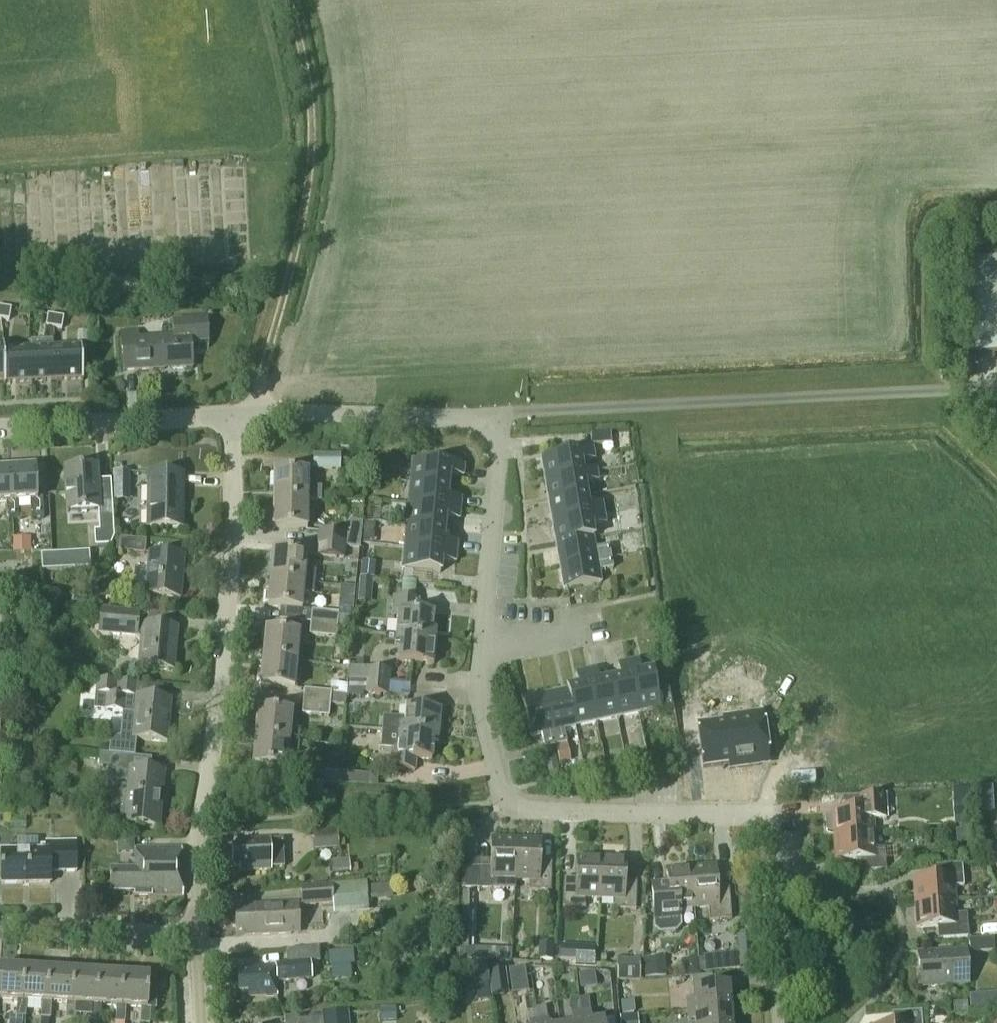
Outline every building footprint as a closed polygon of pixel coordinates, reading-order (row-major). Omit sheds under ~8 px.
[(229,209),(215,210),(213,172),(179,173),(183,263),(231,261),(229,209)] [(972,260),(996,259),(996,245),(972,246),(972,260)] [(972,260),(977,355),(996,354),(996,259),(972,260)] [(3,307),(1,319),(9,320),(11,309),(3,307)] [(48,315),(46,326),(54,328),(56,316),(48,315)] [(56,316),(54,328),(62,329),(63,317),(56,316)] [(191,342),(209,341),(207,319),(173,321),(174,336),(139,338),(139,331),(121,332),(123,371),(193,367),(191,342)] [(3,344),(4,385),(5,385),(5,383),(30,382),(29,350),(4,351),(3,344)] [(80,347),(55,349),(56,381),(81,380),(81,381),(83,381),(81,346),(80,346),(80,347)] [(55,349),(29,350),(30,382),(56,381),(55,349)] [(606,425),(606,434),(630,434),(630,425),(606,425)] [(541,458),(545,480),(582,473),(580,463),(594,460),(592,450),(578,452),(541,458)] [(313,456),(312,469),(340,469),(340,457),(313,456)] [(412,461),(410,483),(448,486),(449,475),(463,476),(464,466),(412,461)] [(98,503),(97,466),(65,467),(67,512),(98,511),(99,530),(93,530),(94,546),(110,545),(113,538),(111,502),(98,503)] [(11,503),(16,503),(32,502),(33,518),(42,518),(41,499),(37,499),(35,469),(9,470),(11,503)] [(16,503),(11,503),(9,470),(0,471),(0,502),(7,502),(8,520),(17,519),(16,503)] [(596,471),(582,473),(545,480),(549,502),(586,495),(584,484),(598,481),(596,471)] [(308,500),(308,501),(321,501),(321,487),(308,487),(308,473),(274,472),(273,500),(308,500)] [(183,474),(148,473),(147,527),(183,528),(183,474)] [(447,498),(448,486),(410,483),(408,504),(460,509),(461,499),(447,498)] [(587,506),(586,495),(549,502),(553,523),(603,514),(601,504),(587,506)] [(273,500),(273,528),(307,528),(308,501),(308,500),(273,500)] [(408,504),(406,526),(444,529),(445,518),(459,519),(460,509),(408,504)] [(603,514),(553,523),(556,545),(593,539),(591,526),(605,524),(603,514)] [(443,541),(444,529),(406,526),(404,547),(456,552),(457,542),(443,541)] [(346,534),(318,531),(317,543),(345,546),(346,534)] [(146,540),(119,538),(118,552),(145,555),(146,540)] [(595,549),(593,539),(556,545),(560,566),(611,557),(609,546),(595,549)] [(317,543),(316,556),(344,558),(345,546),(317,543)] [(456,552),(404,547),(402,569),(408,570),(440,573),(441,561),(455,563),(456,552)] [(270,579),(315,583),(317,571),(307,570),(308,554),(273,552),(270,579)] [(132,594),(145,595),(180,599),(184,556),(149,553),(147,569),(134,568),(132,594)] [(20,570),(35,569),(34,555),(20,555),(20,570)] [(40,556),(41,571),(58,570),(57,555),(40,556)] [(613,568),(611,557),(560,566),(564,589),(601,583),(599,571),(613,568)] [(359,577),(358,593),(357,603),(371,604),(373,578),(359,577)] [(270,579),(268,607),(302,610),(304,594),(314,595),(315,583),(270,579)] [(397,618),(395,634),(436,638),(437,629),(431,629),(433,613),(417,611),(418,599),(394,597),(392,618),(397,618)] [(337,613),(311,610),(310,623),(337,626),(349,627),(351,607),(338,606),(337,613)] [(136,638),(141,642),(138,667),(174,670),(178,628),(173,628),(174,615),(100,608),(97,634),(136,638)] [(337,626),(310,623),(309,635),(336,638),(337,626)] [(266,631),(263,658),(298,661),(300,633),(266,631)] [(434,664),(436,638),(395,634),(395,635),(385,634),(384,643),(400,645),(398,661),(434,664)] [(263,658),(260,686),(295,689),(298,661),(263,658)] [(638,661),(628,663),(639,713),(660,709),(658,697),(671,695),(664,658),(638,663),(638,661)] [(348,677),(390,681),(391,670),(363,668),(364,661),(350,660),(349,667),(348,667),(348,677)] [(617,718),(639,713),(628,663),(618,665),(621,679),(609,681),(617,718)] [(596,669),(585,671),(596,722),(617,718),(609,681),(598,683),(596,669)] [(574,726),(596,722),(585,671),(575,673),(578,687),(567,690),(567,691),(574,726)] [(390,682),(390,681),(348,677),(347,679),(348,679),(347,696),(363,697),(363,693),(388,695),(389,682),(390,682)] [(171,700),(135,697),(137,684),(96,680),(95,694),(106,695),(104,712),(124,714),(124,713),(134,714),(132,739),(167,742),(171,700)] [(303,690),(302,702),(330,705),(330,704),(345,706),(347,684),(330,683),(329,692),(303,690)] [(563,729),(574,726),(567,691),(545,695),(555,746),(566,743),(563,729)] [(522,700),(530,736),(541,734),(549,773),(559,772),(554,746),(555,746),(545,695),(522,700)] [(330,705),(302,702),(301,715),(329,717),(330,705)] [(382,717),(381,730),(439,735),(441,710),(406,707),(405,719),(382,717)] [(258,710),(255,737),(290,740),(293,713),(258,710)] [(729,775),(759,772),(754,719),(724,722),(724,727),(698,729),(702,772),(728,770),(729,775)] [(438,744),(439,735),(381,730),(380,749),(392,750),(390,769),(415,771),(416,759),(431,760),(433,744),(438,744)] [(255,737),(253,765),(288,768),(290,740),(255,737)] [(107,779),(128,781),(125,809),(121,809),(119,823),(120,824),(159,827),(164,771),(129,768),(129,769),(125,769),(126,756),(100,753),(98,766),(108,767),(107,779)] [(296,769),(295,782),(322,784),(323,771),(296,769)] [(340,773),(323,771),(322,784),(339,785),(340,773)] [(375,776),(356,774),(355,785),(375,787),(375,776)] [(825,832),(833,834),(833,837),(874,834),(873,820),(887,819),(885,796),(843,799),(839,812),(832,812),(832,814),(825,817),(825,832)] [(967,808),(953,809),(954,825),(968,824),(967,808)] [(970,831),(954,832),(955,846),(971,845),(970,831)] [(312,835),(313,850),(339,848),(337,833),(312,835)] [(874,834),(833,837),(835,861),(861,859),(862,871),(886,870),(885,847),(875,848),(874,834)] [(240,871),(272,870),(271,859),(283,859),(282,840),(270,841),(270,839),(237,840),(237,847),(232,847),(233,866),(239,865),(240,871)] [(491,839),(491,865),(463,864),(462,888),(500,889),(501,880),(515,880),(516,840),(491,839)] [(541,841),(516,840),(515,880),(529,881),(529,890),(551,891),(552,867),(540,867),(541,841)] [(50,872),(76,872),(76,842),(24,843),(25,851),(1,851),(1,884),(50,883),(50,872)] [(183,895),(182,848),(134,848),(134,869),(110,869),(110,891),(135,891),(135,895),(151,895),(151,896),(183,895)] [(586,898),(600,899),(601,858),(577,857),(576,883),(564,882),(563,907),(585,908),(586,898)] [(626,859),(601,858),(600,899),(614,899),(614,909),(636,910),(637,886),(625,885),(626,859)] [(332,875),(350,873),(349,860),(331,862),(332,875)] [(915,904),(955,901),(954,887),(964,886),(962,864),(938,865),(939,877),(913,879),(915,904)] [(715,866),(691,868),(694,908),(708,907),(709,921),(731,919),(729,890),(717,891),(715,866)] [(666,870),(667,882),(650,883),(653,929),(659,933),(676,932),(681,926),(680,909),(694,908),(691,868),(666,870)] [(299,887),(301,907),(332,905),(332,911),(368,908),(366,883),(299,887)] [(471,892),(462,892),(461,947),(470,948),(471,892)] [(955,901),(915,904),(916,928),(942,926),(943,938),(968,937),(966,914),(956,915),(955,901)] [(245,930),(245,935),(245,936),(298,934),(298,920),(296,903),(240,905),(240,912),(235,912),(236,930),(245,930)] [(978,952),(993,951),(993,939),(968,940),(968,952),(966,952),(965,951),(918,954),(921,987),(968,984),(966,958),(978,957),(978,952)] [(536,960),(553,961),(554,944),(537,943),(536,960)] [(576,944),(559,944),(558,960),(575,961),(576,944)] [(285,951),(286,964),(275,965),(274,966),(247,968),(247,973),(238,973),(239,992),(248,992),(248,997),(277,996),(277,982),(312,979),(310,962),(319,961),(318,948),(285,951)] [(353,950),(328,952),(329,967),(354,965),(353,950)] [(643,959),(644,977),(666,976),(665,957),(643,959)] [(639,959),(616,959),(616,980),(640,980),(639,959)] [(0,967),(0,999),(17,1000),(16,1016),(26,1017),(26,1000),(23,1000),(25,969),(0,967)] [(488,984),(485,968),(460,972),(462,988),(488,984)] [(50,970),(25,969),(23,1000),(26,1000),(42,1001),(41,1018),(50,1018),(51,1002),(48,1002),(50,970)] [(586,971),(587,986),(604,984),(602,969),(586,971)] [(76,1003),(72,1003),(74,972),(50,970),(48,1002),(51,1002),(67,1003),(65,1022),(75,1022),(75,1015),(76,1003)] [(97,1005),(99,973),(74,972),(72,1003),(76,1003),(75,1015),(91,1016),(90,1021),(100,1021),(101,1005),(97,1005)] [(125,1006),(122,1006),(124,975),(99,973),(97,1005),(101,1005),(116,1006),(115,1022),(124,1022),(125,1006)] [(157,992),(148,992),(149,976),(124,975),(122,1006),(125,1006),(141,1007),(140,1022),(149,1022),(150,1009),(156,1010),(157,992)] [(687,1010),(687,1011),(737,1007),(737,998),(730,999),(729,985),(692,988),(693,1000),(675,1002),(675,1011),(687,1010)] [(984,996),(969,997),(970,1011),(985,1010),(984,996)] [(632,999),(620,1000),(621,1015),(633,1014),(632,999)] [(569,1022),(582,1022),(581,1015),(578,1000),(569,1002),(572,1022),(569,1022)] [(954,1016),(968,1015),(967,1002),(953,1003),(954,1016)] [(737,1007),(687,1011),(688,1020),(695,1020),(695,1022),(732,1022),(731,1016),(738,1015),(737,1007)] [(322,1014),(323,1022),(348,1022),(347,1011),(322,1014)] [(921,1011),(897,1012),(898,1022),(922,1022),(921,1011)] [(604,1019),(604,1018),(592,1020),(591,1013),(581,1015),(582,1022),(613,1022),(612,1018),(604,1019)] [(283,1017),(284,1022),(312,1022),(311,1014),(283,1017)] [(619,1016),(619,1022),(638,1022),(637,1014),(619,1016)]
